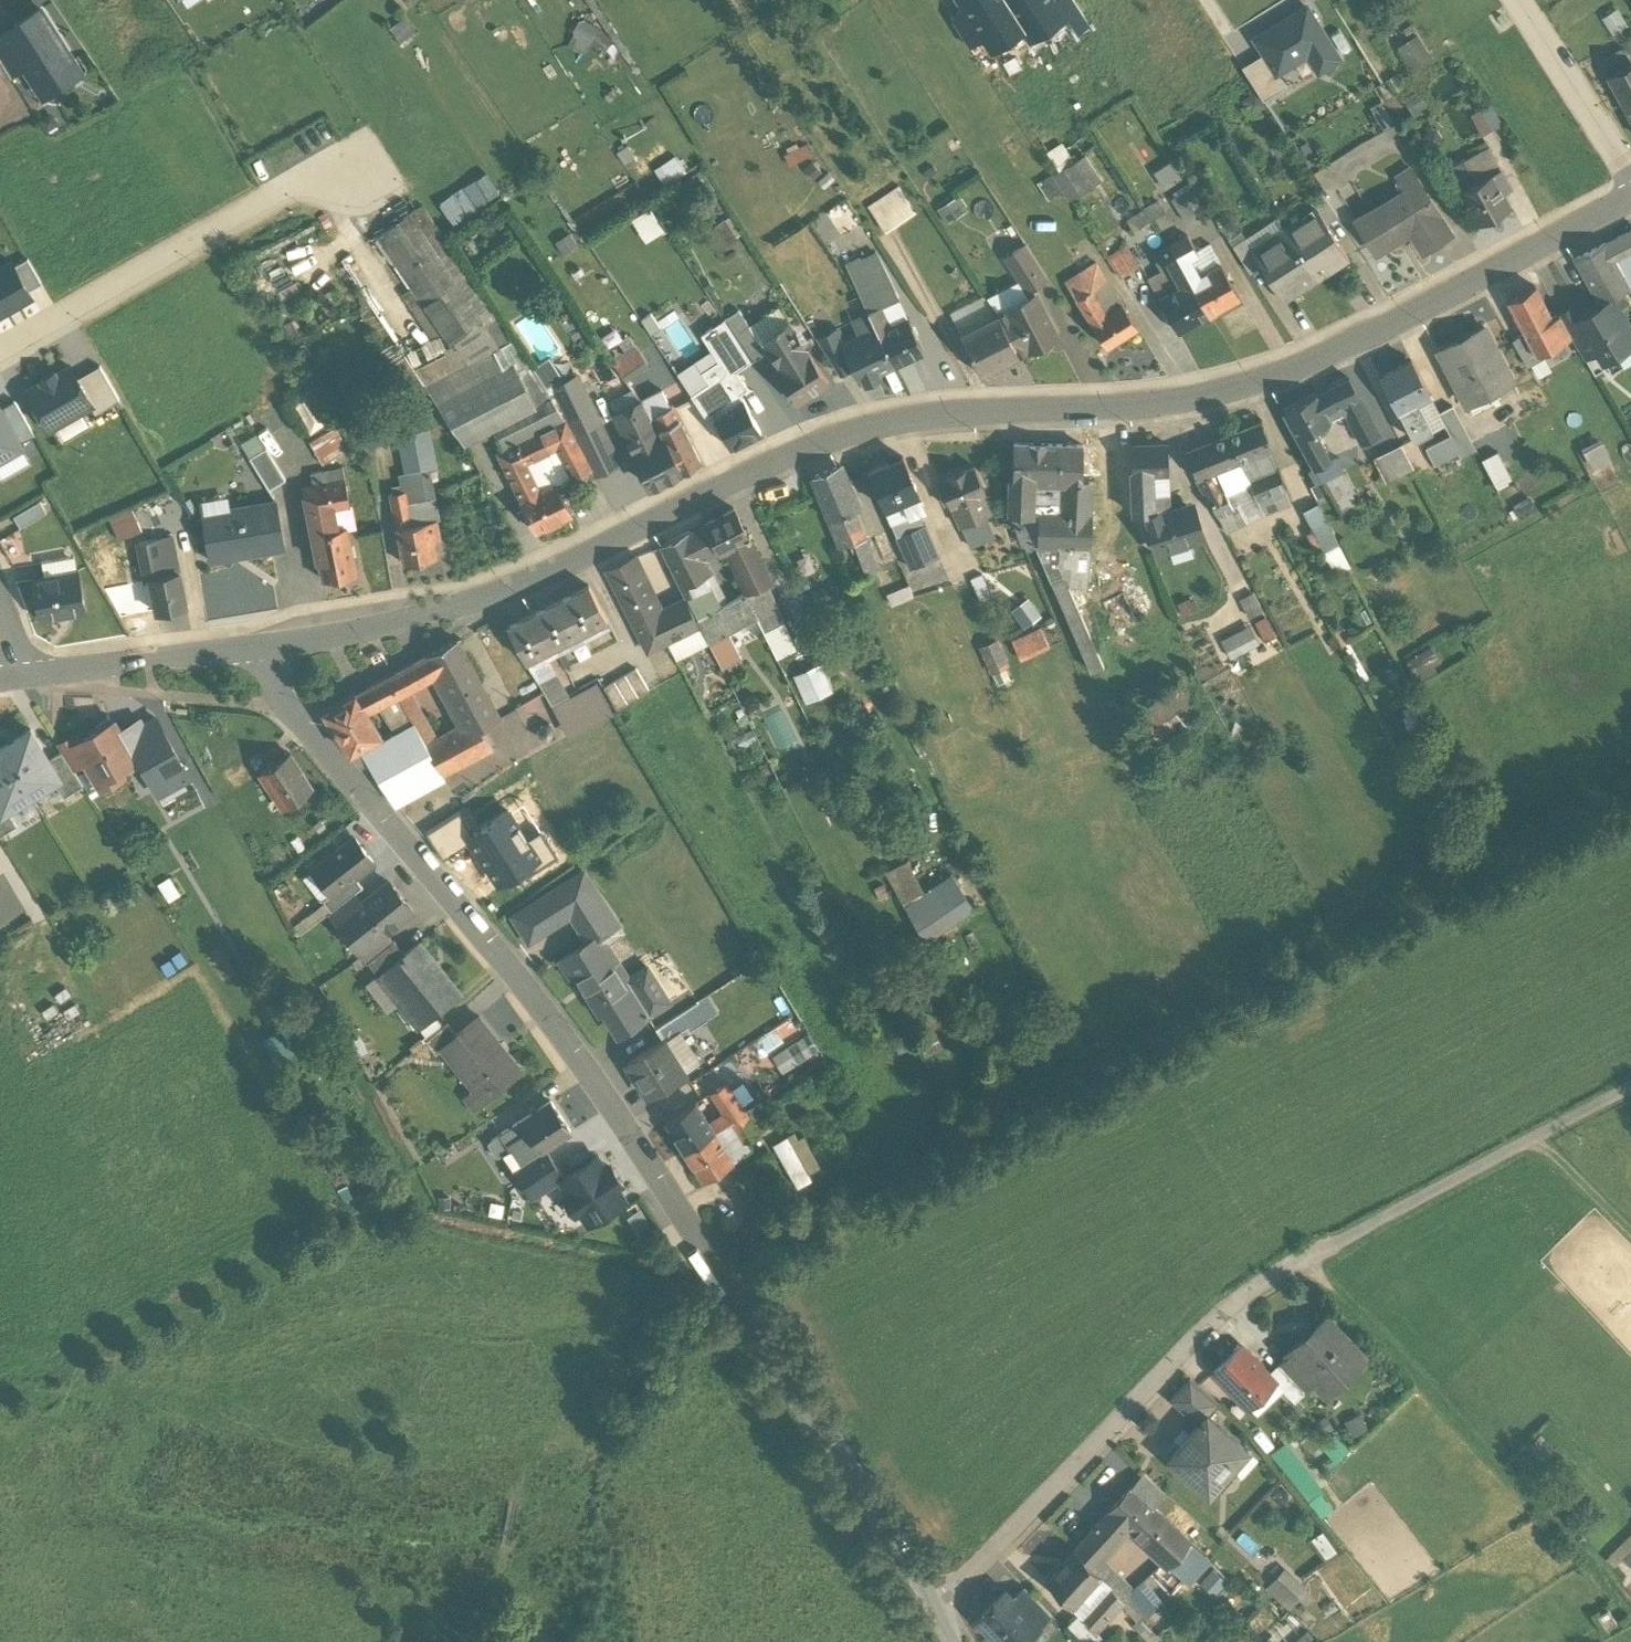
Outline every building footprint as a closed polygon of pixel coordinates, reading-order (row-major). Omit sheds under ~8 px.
[(472,7),(468,0),(449,0),(458,15),(472,7)] [(1000,0),(960,0),(956,2),(969,22),(985,47),(993,60),(1025,39),(1000,0)] [(1025,39),(1031,48),(1065,27),(1055,12),(1047,0),(1000,0),(1025,39)] [(1070,3),(1055,12),(1065,27),(1076,44),(1090,35),(1070,3)] [(1266,64),(1280,87),(1311,68),(1321,85),(1342,72),(1308,17),(1257,49),(1266,64)] [(43,20),(4,45),(43,104),(81,79),(43,20)] [(985,47),(969,22),(953,32),(969,57),(985,47)] [(585,66),(598,39),(579,30),(566,57),(585,66)] [(1625,39),(1617,44),(1630,63),(1630,47),(1625,39)] [(11,87),(25,78),(4,45),(0,48),(0,70),(11,87)] [(1626,60),(1602,73),(1610,88),(1630,77),(1630,70),(1626,60)] [(1243,78),(1264,112),(1287,98),(1280,87),(1266,64),(1243,78)] [(1436,75),(1430,64),(1413,74),(1419,86),(1436,75)] [(1610,88),(1624,115),(1630,111),(1630,77),(1610,88)] [(1491,117),(1471,128),(1482,148),(1502,136),(1491,117)] [(1489,160),(1464,174),(1476,196),(1502,182),(1489,160)] [(1084,169),(1064,182),(1079,207),(1100,194),(1084,169)] [(1464,174),(1449,181),(1461,203),(1476,196),(1464,174)] [(1406,202),(1356,234),(1377,266),(1411,244),(1424,263),(1453,245),(1411,179),(1397,188),(1406,202)] [(1461,203),(1461,204),(1478,237),(1512,218),(1505,205),(1512,201),(1502,182),(1476,196),(1461,203)] [(1187,236),(1209,221),(1195,199),(1173,213),(1187,236)] [(899,201),(870,220),(884,244),(914,224),(899,201)] [(1340,229),(1324,205),(1311,213),(1316,221),(1318,220),(1329,236),(1340,229)] [(967,224),(959,211),(940,223),(948,236),(967,224)] [(1160,214),(1145,224),(1152,234),(1166,225),(1160,214)] [(443,248),(422,218),(377,249),(451,355),(455,353),(469,374),(425,398),(465,458),(493,443),(553,413),(549,406),(534,384),(443,248)] [(652,218),(633,230),(647,252),(666,240),(652,218)] [(1320,293),(1352,272),(1329,236),(1318,220),(1316,221),(1286,241),(1320,293)] [(1145,224),(1129,234),(1135,245),(1152,234),(1145,224)] [(1237,238),(1225,246),(1234,259),(1246,251),(1237,238)] [(1320,293),(1286,241),(1254,262),(1253,263),(1257,270),(1263,279),(1286,315),(1320,293)] [(1577,271),(1577,272),(1603,317),(1615,310),(1630,300),(1630,243),(1577,271)] [(1189,249),(1172,258),(1181,275),(1190,270),(1199,266),(1199,265),(1189,249)] [(1254,262),(1248,252),(1235,260),(1252,286),(1263,279),(1257,270),(1253,263),(1254,262)] [(1212,257),(1199,265),(1199,266),(1190,270),(1201,289),(1223,277),(1212,257)] [(1049,292),(1027,258),(1005,272),(1027,306),(1049,292)] [(1121,292),(1141,279),(1128,258),(1108,271),(1121,292)] [(1172,258),(1158,266),(1162,272),(1168,283),(1172,280),(1181,275),(1172,258)] [(1201,289),(1190,270),(1181,275),(1192,294),(1201,289)] [(27,271),(14,278),(29,303),(41,296),(27,271)] [(860,279),(850,284),(859,303),(888,290),(878,271),(860,279)] [(1168,283),(1162,272),(1157,275),(1162,285),(1150,292),(1161,311),(1183,299),(1172,280),(1168,283)] [(857,274),(848,279),(850,284),(860,279),(857,274)] [(32,309),(29,303),(14,278),(12,275),(0,282),(0,328),(32,309)] [(1192,294),(1181,275),(1172,280),(1183,299),(1192,294)] [(1201,289),(1192,294),(1211,329),(1242,312),(1223,277),(1201,289)] [(1095,278),(1064,297),(1075,314),(1105,295),(1095,278)] [(907,332),(888,290),(859,303),(869,324),(879,319),(889,341),(907,332)] [(1211,329),(1192,294),(1183,299),(1161,311),(1180,346),(1211,329)] [(1105,295),(1075,314),(1105,363),(1136,343),(1105,295)] [(1536,297),(1508,312),(1525,344),(1525,345),(1527,344),(1539,338),(1553,330),(1553,328),(1536,297)] [(1036,308),(999,327),(1000,328),(1020,368),(1057,349),(1036,308)] [(1580,330),(1598,362),(1604,372),(1630,356),(1630,336),(1615,310),(1603,317),(1581,330),(1580,330)] [(1581,330),(1574,318),(1561,326),(1586,369),(1598,362),(1580,330),(1581,330)] [(879,319),(869,324),(877,341),(879,346),(889,341),(879,319)] [(767,366),(740,324),(725,333),(753,375),(767,366)] [(1559,325),(1553,328),(1553,330),(1539,338),(1550,358),(1550,359),(1571,348),(1559,325)] [(1000,328),(962,348),(982,387),(1020,368),(1000,328)] [(923,366),(907,332),(889,341),(879,346),(894,379),(923,366)] [(753,375),(725,333),(702,348),(730,390),(738,385),(753,375)] [(808,364),(790,337),(764,353),(782,381),(808,364)] [(1514,392),(1485,337),(1440,361),(1469,416),(1514,392)] [(1539,338),(1527,344),(1538,364),(1539,363),(1550,358),(1539,338)] [(845,356),(843,357),(854,380),(861,395),(865,393),(867,395),(880,389),(879,387),(894,379),(879,346),(877,341),(845,356)] [(854,380),(843,357),(845,356),(839,343),(818,353),(840,386),(854,380)] [(1525,344),(1513,351),(1528,376),(1542,368),(1539,363),(1538,364),(1527,344),(1525,345),(1525,344)] [(628,351),(605,366),(625,395),(648,380),(628,351)] [(782,381),(776,385),(796,416),(829,395),(809,364),(808,364),(782,381)] [(1439,423),(1412,371),(1381,387),(1400,422),(1401,422),(1416,450),(1445,435),(1439,423)] [(534,384),(549,406),(567,397),(551,372),(534,384)] [(710,396),(691,409),(710,436),(715,433),(714,430),(723,426),(745,414),(742,408),(749,403),(738,385),(730,390),(719,375),(703,386),(710,396)] [(100,378),(77,391),(91,418),(96,426),(119,413),(100,378)] [(42,394),(27,402),(49,441),(91,418),(77,391),(70,379),(55,387),(54,385),(41,393),(42,394)] [(567,435),(575,450),(601,437),(578,390),(567,397),(549,406),(553,413),(567,435)] [(1350,390),(1331,400),(1341,417),(1342,416),(1360,408),(1350,390)] [(682,396),(662,407),(669,423),(672,421),(673,423),(693,411),(682,396)] [(1331,400),(1317,408),(1330,433),(1346,424),(1342,416),(1341,417),(1331,400)] [(669,423),(662,407),(643,416),(650,432),(655,430),(660,441),(679,433),(673,423),(672,421),(669,423)] [(1317,408),(1284,426),(1316,483),(1332,474),(1315,441),(1330,433),(1317,408)] [(1380,446),(1360,408),(1342,416),(1346,424),(1363,455),(1380,446)] [(0,421),(0,423),(19,456),(34,447),(14,413),(0,421)] [(553,413),(493,443),(503,464),(518,457),(543,446),(549,443),(567,435),(553,413)] [(723,426),(714,430),(715,433),(731,463),(762,446),(745,414),(723,426)] [(660,441),(655,430),(650,432),(643,416),(616,428),(635,467),(634,467),(650,500),(682,486),(660,441)] [(1453,416),(1439,423),(1445,435),(1452,447),(1460,443),(1465,440),(1453,416)] [(21,461),(19,456),(0,423),(0,473),(21,461)] [(423,431),(396,436),(399,449),(426,443),(423,431)] [(679,433),(660,441),(682,486),(700,476),(679,433)] [(575,450),(567,435),(549,443),(558,461),(573,490),(592,482),(575,450)] [(1262,435),(1229,449),(1240,477),(1260,468),(1274,462),(1262,435)] [(601,437),(575,450),(592,482),(595,488),(620,476),(601,437)] [(347,464),(333,442),(308,456),(321,479),(347,464)] [(426,443),(399,449),(406,488),(427,484),(427,485),(436,483),(428,443),(426,443)] [(558,461),(549,443),(543,446),(552,464),(558,461)] [(1460,443),(1452,447),(1459,460),(1466,456),(1460,443)] [(543,446),(518,457),(527,475),(552,464),(543,446)] [(1452,447),(1427,459),(1436,476),(1460,464),(1459,460),(1452,447)] [(1229,449),(1187,465),(1198,493),(1199,493),(1215,486),(1239,477),(1240,477),(1229,449)] [(1082,459),(1014,456),(1013,493),(1011,493),(1009,527),(1015,527),(1025,558),(1037,558),(1094,686),(1104,681),(1065,593),(1072,591),(1072,588),(1073,578),(1083,578),(1089,578),(1093,496),(1081,496),(1082,459)] [(527,475),(518,457),(503,464),(499,466),(523,513),(541,504),(527,475)] [(1616,473),(1609,457),(1592,465),(1599,481),(1616,473)] [(1415,481),(1403,458),(1375,472),(1386,492),(1398,485),(1400,489),(1415,481)] [(1169,459),(1134,460),(1135,526),(1146,526),(1171,525),(1169,459)] [(286,494),(266,461),(249,471),(269,504),(286,494)] [(552,464),(527,475),(541,504),(557,496),(558,497),(573,490),(558,461),(552,464)] [(1263,515),(1271,530),(1295,519),(1274,462),(1260,468),(1262,472),(1265,471),(1271,487),(1277,485),(1285,504),(1263,515)] [(1513,492),(1499,465),(1484,473),(1497,500),(1513,492)] [(1240,477),(1239,477),(1250,494),(1250,495),(1252,495),(1271,487),(1265,471),(1262,472),(1260,468),(1240,477)] [(1344,469),(1322,481),(1347,528),(1363,519),(1356,505),(1361,502),(1344,469)] [(904,471),(870,486),(885,523),(886,523),(903,515),(920,508),(920,507),(904,471)] [(841,478),(812,490),(831,534),(859,523),(841,478)] [(975,480),(940,495),(944,504),(950,518),(952,521),(953,521),(984,508),(986,507),(975,480)] [(341,482),(310,488),(313,502),(344,495),(341,482)] [(427,485),(427,484),(406,488),(403,498),(390,500),(392,507),(389,508),(403,578),(437,572),(434,556),(441,555),(427,485)] [(1271,487),(1252,495),(1254,499),(1258,514),(1260,516),(1263,515),(1285,504),(1277,485),(1271,487)] [(1215,486),(1199,493),(1218,528),(1233,520),(1228,510),(1215,486)] [(313,502),(303,504),(308,528),(329,523),(349,519),(344,495),(313,502)] [(523,513),(521,514),(538,545),(573,527),(558,497),(557,496),(541,504),(523,513)] [(1232,550),(1271,530),(1263,515),(1260,516),(1258,514),(1254,499),(1228,510),(1233,520),(1218,528),(1232,550)] [(944,504),(939,506),(945,520),(950,518),(944,504)] [(920,508),(903,515),(910,531),(916,529),(927,524),(920,508)] [(984,508),(953,521),(962,542),(987,531),(993,529),(984,508)] [(1536,523),(1528,509),(1515,517),(1523,531),(1536,523)] [(40,514),(13,530),(20,541),(46,526),(40,514)] [(903,515),(886,523),(898,551),(921,541),(916,529),(910,531),(903,515)] [(274,517),(201,530),(209,575),(282,564),(274,517)] [(349,519),(329,523),(334,546),(346,543),(354,542),(349,519)] [(1193,519),(1171,525),(1146,526),(1158,565),(1203,551),(1193,519)] [(1341,561),(1319,520),(1308,526),(1330,567),(1341,561)] [(132,522),(109,531),(119,554),(141,544),(132,522)] [(329,523),(309,528),(314,550),(334,546),(329,523)] [(735,523),(705,538),(718,565),(723,563),(748,550),(735,523)] [(859,523),(831,534),(843,561),(860,554),(871,581),(879,577),(859,523)] [(987,531),(962,542),(971,562),(996,551),(987,531)] [(705,538),(661,560),(685,602),(705,590),(712,587),(702,569),(718,565),(705,538)] [(921,541),(898,551),(912,584),(940,571),(926,539),(921,541)] [(314,550),(313,550),(322,596),(356,589),(346,543),(334,546),(314,550)] [(748,550),(723,563),(746,610),(768,599),(772,597),(748,550)] [(173,551),(139,557),(146,595),(149,595),(148,593),(180,587),(173,551)] [(69,571),(42,575),(45,591),(71,587),(69,571)] [(652,609),(631,571),(606,582),(626,621),(652,609)] [(1083,578),(1073,578),(1072,588),(1083,588),(1083,578)] [(45,591),(33,593),(40,632),(85,624),(79,585),(71,587),(45,591)] [(180,587),(148,593),(149,595),(154,625),(155,627),(186,622),(180,587)] [(893,587),(881,592),(893,622),(914,613),(909,601),(901,605),(893,587)] [(705,590),(685,602),(692,614),(700,610),(712,603),(705,590)] [(993,612),(984,590),(972,595),(981,617),(993,612)] [(120,631),(154,625),(149,595),(146,595),(104,603),(120,631)] [(562,612),(544,621),(545,622),(536,627),(535,626),(517,635),(518,637),(509,642),(508,640),(507,641),(526,675),(545,665),(607,633),(588,598),(571,607),(571,609),(562,613),(562,612)] [(768,599),(746,610),(779,674),(797,666),(768,599)] [(1142,621),(1133,601),(1103,616),(1112,635),(1142,621)] [(652,609),(626,621),(634,637),(660,624),(652,609)] [(701,631),(699,633),(702,639),(711,656),(731,646),(755,634),(742,609),(709,627),(701,631)] [(1276,649),(1256,609),(1244,616),(1264,655),(1276,649)] [(709,627),(700,610),(692,614),(701,631),(709,627)] [(660,624),(634,637),(648,664),(668,655),(678,650),(702,639),(699,633),(686,611),(660,624)] [(1016,631),(1028,647),(1043,635),(1031,619),(1016,631)] [(1263,660),(1255,644),(1228,657),(1236,673),(1263,660)] [(731,646),(711,656),(726,685),(746,675),(731,646)] [(1043,646),(1014,659),(1021,676),(1050,663),(1043,646)] [(678,650),(668,655),(676,671),(686,666),(678,650)] [(455,654),(425,671),(436,690),(449,715),(480,698),(455,654)] [(1009,683),(998,657),(983,664),(994,689),(1009,683)] [(1447,679),(1437,660),(1415,673),(1425,691),(1447,679)] [(545,665),(526,675),(551,721),(570,711),(545,665)] [(425,671),(408,680),(419,699),(436,690),(425,671)] [(408,680),(387,692),(398,711),(410,704),(419,699),(408,680)] [(828,682),(801,693),(811,717),(837,706),(828,682)] [(637,684),(605,704),(617,725),(633,715),(650,705),(637,684)] [(387,692),(356,710),(367,728),(379,721),(398,711),(387,692)] [(1200,725),(1180,696),(1137,726),(1157,755),(1200,725)] [(480,698),(449,715),(463,740),(494,722),(480,698)] [(438,753),(410,704),(398,711),(414,738),(426,759),(438,753)] [(367,728),(356,710),(324,727),(349,767),(378,751),(380,750),(367,728)] [(398,711),(379,721),(395,749),(414,738),(398,711)] [(463,740),(438,753),(426,759),(442,789),(493,761),(484,743),(501,734),(495,721),(494,722),(463,740)] [(134,739),(120,747),(136,775),(155,808),(188,790),(156,734),(137,745),(134,739)] [(120,747),(114,736),(77,756),(74,751),(72,752),(86,777),(101,802),(122,790),(119,784),(136,775),(120,747)] [(395,749),(382,756),(378,751),(349,767),(360,782),(367,777),(394,820),(444,794),(442,789),(426,759),(414,738),(395,749)] [(30,744),(1,762),(30,810),(53,796),(60,792),(49,774),(31,745),(31,744),(31,743),(29,744),(30,744)] [(86,777),(72,752),(58,761),(61,766),(73,784),(86,777)] [(0,762),(0,827),(0,828),(7,824),(30,810),(1,762),(0,762)] [(61,766),(49,774),(60,792),(53,796),(63,811),(83,799),(73,785),(73,784),(61,766)] [(289,769),(259,788),(278,817),(282,824),(312,805),(289,769)] [(16,840),(7,824),(0,828),(0,827),(0,850),(16,840)] [(355,854),(313,887),(332,911),(355,893),(374,878),(355,854)] [(906,881),(889,889),(905,920),(922,912),(906,881)] [(580,891),(513,934),(529,959),(576,930),(565,913),(585,898),(580,891)] [(355,893),(332,911),(323,917),(331,928),(332,928),(356,909),(362,904),(355,893)] [(953,895),(907,926),(928,956),(973,925),(953,895)] [(363,918),(338,937),(360,965),(384,947),(411,926),(390,897),(363,918)] [(585,898),(565,913),(576,930),(590,952),(614,937),(585,898)] [(356,909),(332,928),(338,937),(363,918),(356,909)] [(384,947),(360,965),(368,976),(392,958),(384,947)] [(599,951),(560,977),(571,994),(576,992),(615,1053),(668,1019),(647,986),(640,991),(629,998),(623,989),(599,951)] [(368,976),(367,977),(378,990),(404,969),(394,956),(392,958),(368,976)] [(404,969),(378,990),(419,1042),(459,1010),(418,958),(404,969)] [(683,1029),(655,1047),(662,1056),(663,1056),(665,1058),(690,1041),(683,1029)] [(457,1049),(443,1061),(444,1061),(476,1099),(463,1110),(474,1123),(520,1083),(500,1058),(477,1032),(457,1049)] [(447,1039),(426,1057),(436,1069),(444,1061),(443,1061),(457,1049),(447,1039)] [(774,1068),(783,1088),(822,1070),(813,1050),(774,1068)] [(698,1077),(682,1052),(667,1061),(683,1086),(698,1077)] [(665,1058),(663,1056),(662,1056),(627,1078),(648,1110),(683,1088),(683,1086),(667,1061),(665,1058)] [(743,1089),(726,1099),(746,1130),(762,1119),(750,1099),(743,1089)] [(772,1113),(759,1093),(750,1099),(762,1119),(772,1113)] [(696,1118),(665,1138),(684,1168),(716,1149),(732,1138),(746,1130),(726,1099),(710,1109),(723,1128),(708,1137),(696,1118)] [(552,1118),(521,1138),(541,1168),(546,1165),(572,1148),(552,1118)] [(746,1130),(732,1138),(744,1158),(758,1149),(746,1130)] [(541,1168),(521,1138),(501,1152),(501,1153),(489,1161),(498,1175),(506,1171),(515,1184),(513,1185),(514,1186),(541,1168)] [(716,1149),(684,1168),(702,1197),(734,1177),(716,1149)] [(541,1168),(514,1186),(513,1185),(512,1186),(532,1217),(561,1198),(561,1197),(565,1195),(546,1165),(541,1168)] [(565,1195),(561,1197),(561,1198),(570,1211),(565,1214),(575,1229),(580,1226),(589,1240),(626,1216),(617,1203),(621,1200),(612,1184),(607,1187),(598,1173),(565,1195)] [(770,1180),(749,1191),(760,1212),(781,1201),(770,1180)] [(810,1203),(799,1186),(787,1194),(797,1211),(810,1203)] [(1329,1334),(1292,1372),(1318,1399),(1321,1402),(1339,1385),(1343,1389),(1363,1370),(1329,1334)] [(1251,1424),(1278,1399),(1271,1391),(1243,1363),(1216,1388),(1251,1424)] [(1318,1399),(1292,1372),(1281,1381),(1307,1409),(1318,1399)] [(1297,1419),(1307,1409),(1281,1381),(1271,1391),(1278,1399),(1297,1419)] [(1221,1420),(1191,1393),(1171,1417),(1199,1441),(1208,1431),(1210,1432),(1221,1420)] [(1210,1432),(1208,1431),(1199,1441),(1169,1476),(1210,1512),(1249,1467),(1210,1432)] [(1281,1468),(1275,1473),(1311,1511),(1323,1499),(1298,1472),(1291,1478),(1281,1468)] [(1168,1511),(1146,1490),(1132,1505),(1155,1526),(1168,1511)] [(1132,1505),(1111,1529),(1128,1545),(1145,1560),(1167,1537),(1155,1526),(1132,1505)] [(1128,1545),(1111,1529),(1100,1541),(1118,1558),(1128,1545)] [(1167,1537),(1145,1560),(1170,1584),(1192,1560),(1167,1537)] [(1100,1541),(1077,1567),(1095,1583),(1101,1577),(1118,1558),(1100,1541)] [(1095,1583),(1077,1567),(1049,1600),(1070,1620),(1082,1607),(1090,1615),(1108,1595),(1095,1583)] [(1618,1583),(1629,1594),(1630,1592),(1630,1570),(1618,1583)] [(1121,1596),(1101,1577),(1095,1583),(1108,1595),(1115,1601),(1121,1596)] [(1198,1593),(1217,1608),(1229,1593),(1210,1579),(1198,1593)] [(1268,1600),(1289,1623),(1310,1603),(1289,1581),(1268,1600)] [(1108,1595),(1090,1615),(1107,1633),(1126,1614),(1115,1601),(1108,1595)] [(1026,1604),(1014,1616),(1013,1617),(1037,1641),(1041,1641),(1052,1631),(1026,1604)] [(1013,1617),(1014,1616),(1006,1608),(982,1631),(982,1637),(986,1641),(1037,1641),(1013,1617)] [(1144,1633),(1130,1617),(1122,1624),(1136,1639),(1132,1641),(1147,1641),(1141,1636),(1144,1633)] [(1610,1622),(1600,1629),(1609,1641),(1619,1635),(1610,1622)]
